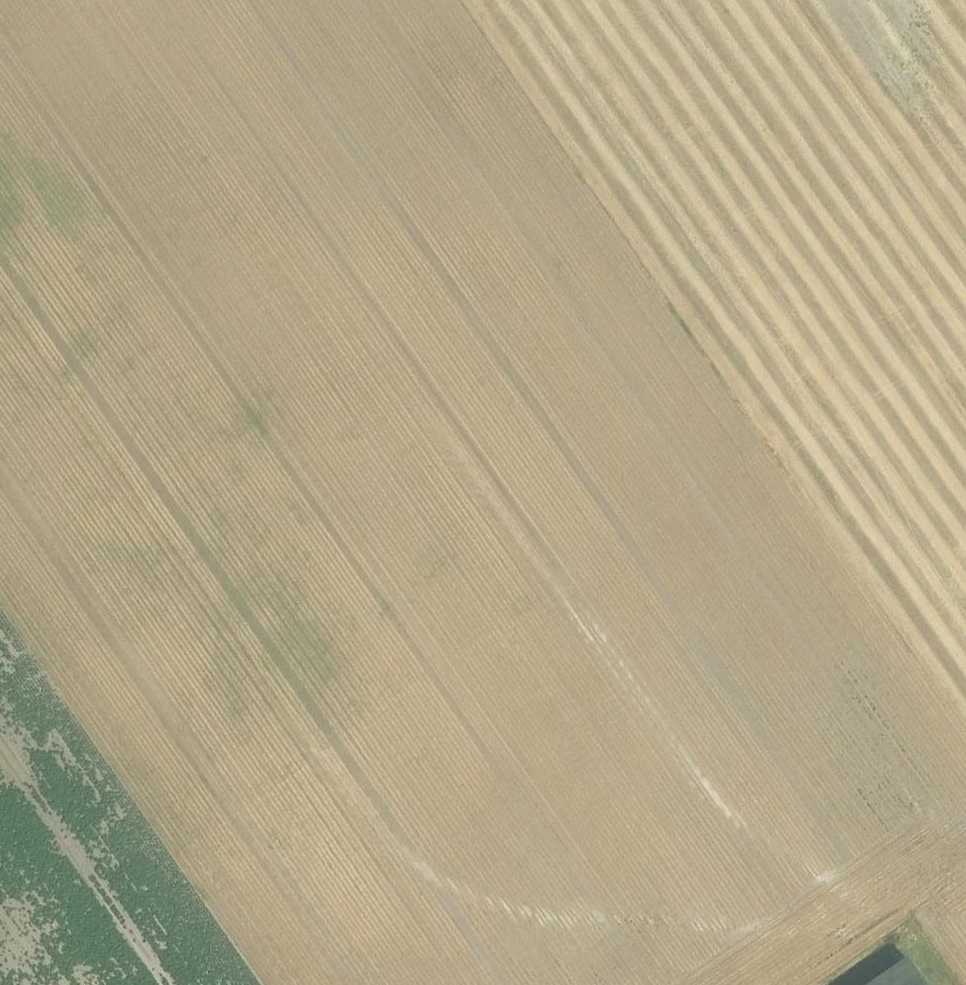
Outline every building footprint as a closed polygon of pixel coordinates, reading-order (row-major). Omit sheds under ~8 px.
[(907,959),(869,984),(925,984),(907,959)]
